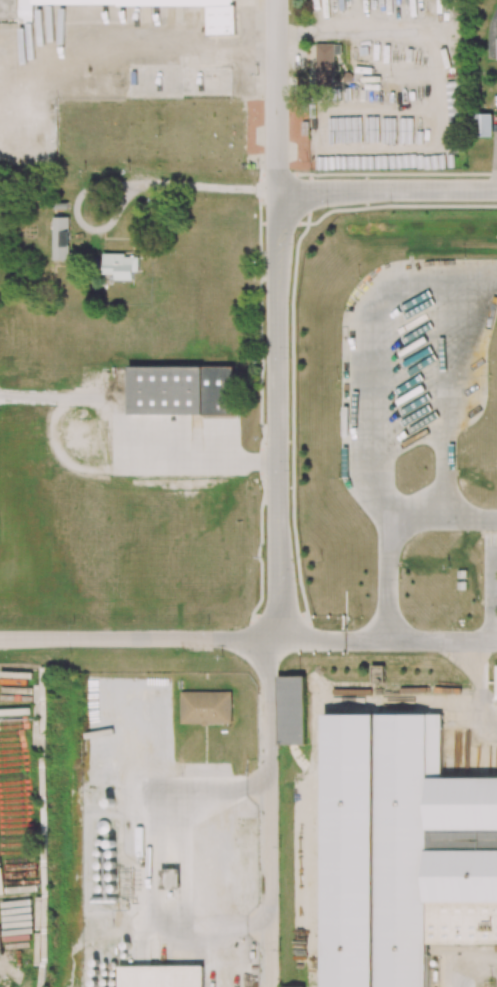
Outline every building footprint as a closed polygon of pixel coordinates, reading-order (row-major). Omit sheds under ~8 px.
[(52,217),(52,260),(69,260),(68,217),(52,217)] [(115,280),(133,280),(133,272),(139,272),(139,255),(103,255),(103,274),(115,274),(115,280)] [(129,415),(233,414),(233,366),(128,367),(129,415)] [(231,691),(180,692),(180,724),(231,723),(231,691)] [(441,778),(441,715),(323,715),(322,986),(428,986),(428,944),(496,944),(496,850),(427,850),(427,829),(496,830),(496,778),(441,778)] [(443,849),(473,850),(473,832),(428,831),(428,845),(443,845),(443,849)] [(179,889),(179,872),(173,873),(173,877),(162,877),(162,889),(179,889)] [(204,966),(120,966),(120,986),(204,986),(204,966)]
